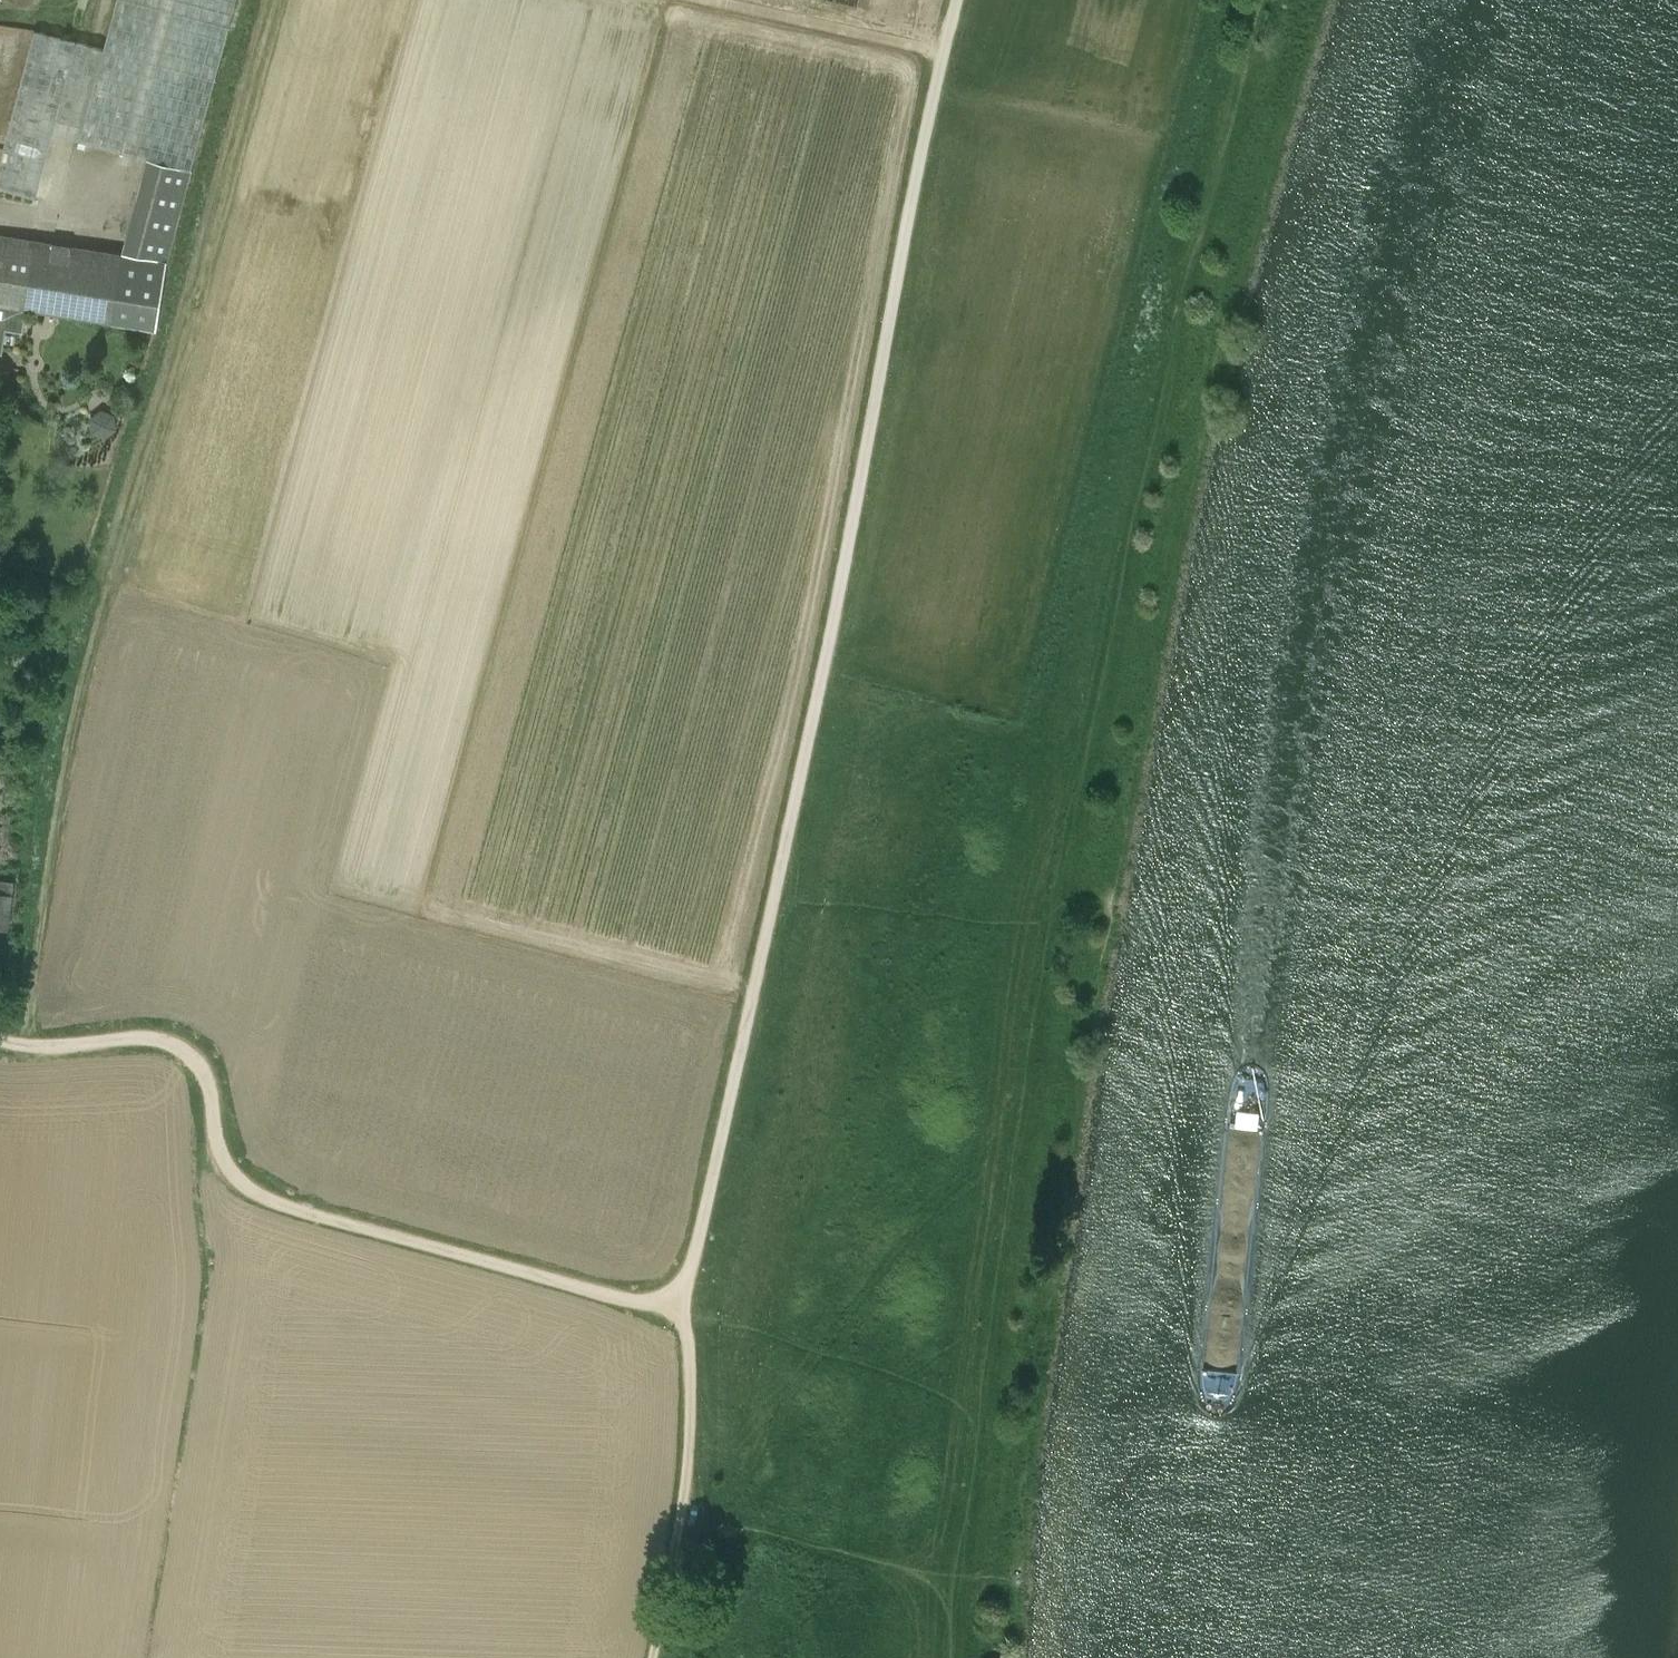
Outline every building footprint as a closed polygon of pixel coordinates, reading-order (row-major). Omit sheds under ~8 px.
[(236,0),(115,0),(102,48),(104,49),(80,140),(147,157),(191,169),(236,0)] [(102,48),(33,30),(0,156),(0,188),(34,197),(51,133),(80,140),(104,49),(102,48)] [(168,260),(122,253),(0,235),(0,352),(2,352),(6,329),(22,332),(26,308),(157,329),(168,260)] [(90,412),(93,435),(116,432),(113,409),(90,412)] [(10,931),(15,894),(0,893),(0,930),(10,931)]
